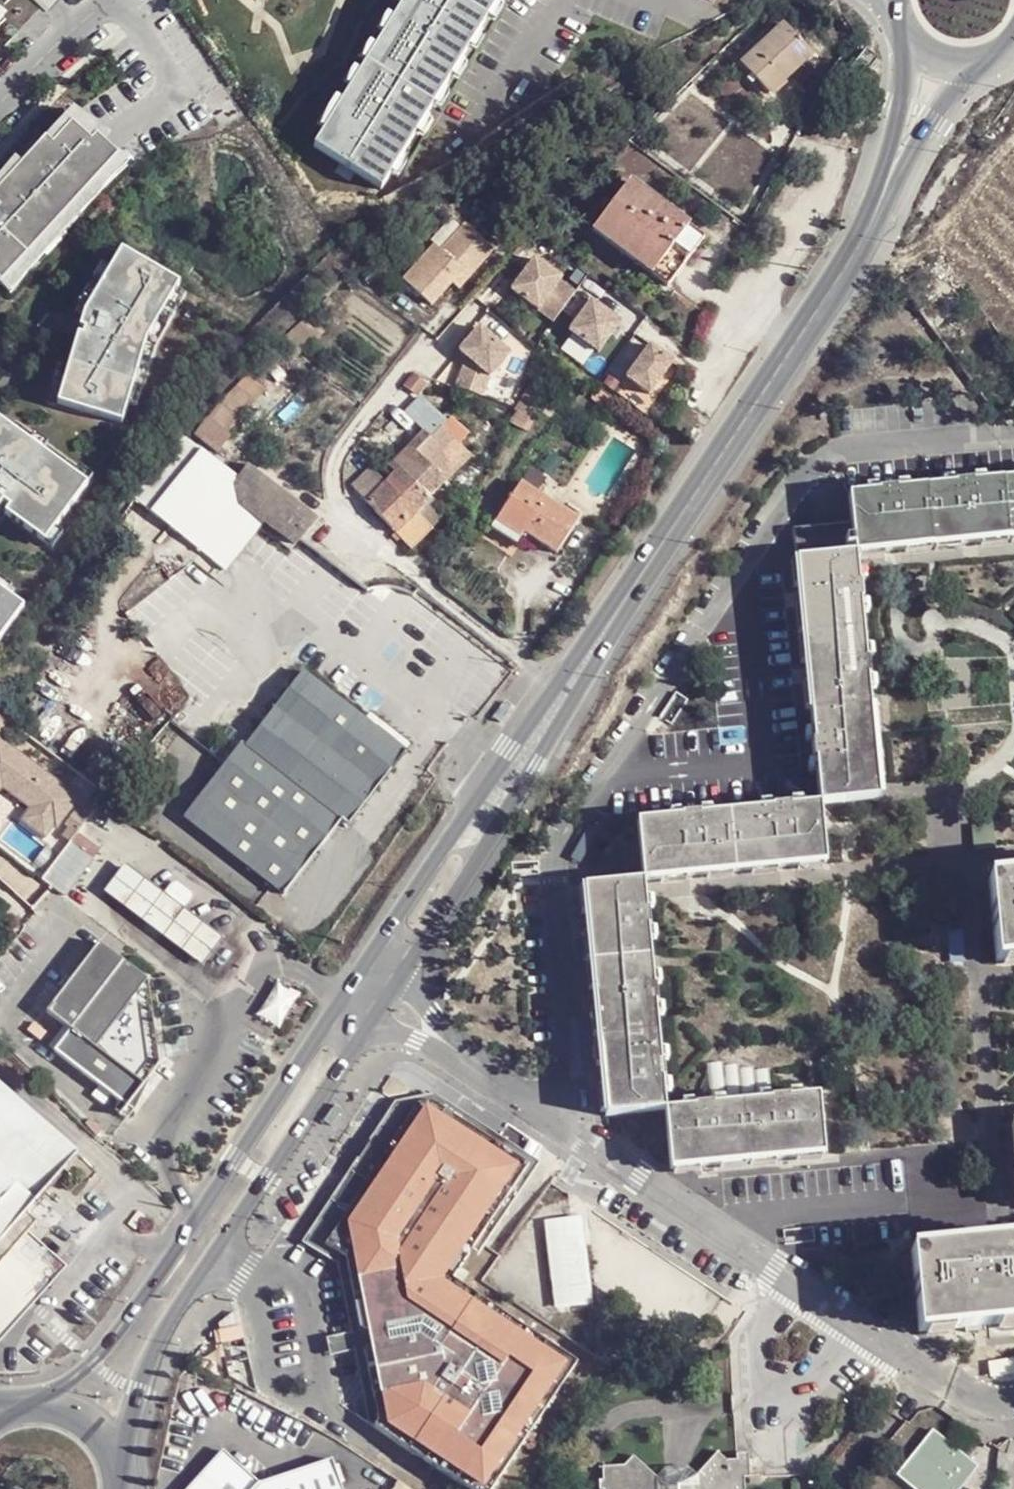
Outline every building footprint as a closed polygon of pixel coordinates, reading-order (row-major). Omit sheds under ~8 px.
[(496,0),(402,0),(314,147),(378,191),(496,0)] [(755,85),(801,53),(785,30),(740,63),(755,85)] [(5,284),(122,157),(100,137),(95,142),(75,124),(56,146),(49,139),(0,194),(0,279),(5,284)] [(668,286),(703,240),(629,182),(591,229),(668,286)] [(434,243),(403,277),(431,303),(452,280),(462,269),(469,275),(493,248),(465,223),(441,249),(434,243)] [(126,251),(89,313),(85,328),(89,330),(87,336),(83,335),(62,404),(126,424),(151,342),(157,332),(150,328),(157,316),(164,320),(184,285),(126,251)] [(561,276),(534,257),(519,279),(546,298),(559,279),(561,276)] [(462,269),(452,280),(458,286),(469,275),(462,269)] [(559,279),(546,298),(561,309),(575,290),(559,279)] [(593,300),(570,329),(599,352),(622,323),(593,300)] [(150,328),(157,332),(164,320),(157,316),(150,328)] [(480,326),(460,348),(489,374),(509,352),(480,326)] [(652,346),(628,376),(650,394),(674,363),(652,346)] [(489,374),(468,356),(457,384),(482,394),(489,374)] [(196,435),(220,449),(231,435),(227,431),(237,419),(235,418),(249,399),(234,389),(222,400),(219,406),(209,423),(206,421),(196,435)] [(548,421),(558,407),(540,394),(530,408),(548,421)] [(50,542),(92,484),(3,420),(0,423),(0,506),(3,508),(7,503),(14,507),(10,514),(50,542)] [(155,513),(198,547),(235,500),(264,522),(295,546),(302,538),(316,521),(277,485),(247,466),(239,478),(202,451),(155,513)] [(397,470),(385,483),(400,499),(394,503),(404,513),(409,507),(416,514),(431,500),(427,494),(444,479),(426,461),(413,475),(407,481),(397,470)] [(402,465),(397,470),(407,481),(413,475),(402,465)] [(1013,531),(1013,471),(967,475),(887,481),(850,484),(853,513),(855,544),(1013,531)] [(527,531),(520,539),(552,560),(578,521),(521,481),(499,511),(527,531)] [(400,499),(385,483),(364,501),(395,533),(416,514),(409,507),(404,513),(394,503),(400,499)] [(235,500),(198,547),(228,570),(264,522),(235,500)] [(516,545),(520,539),(527,531),(499,511),(489,525),(516,545)] [(794,548),(855,544),(853,513),(792,518),(794,548)] [(395,533),(412,550),(433,531),(416,514),(395,533)] [(875,791),(855,544),(794,548),(798,588),(804,664),(810,741),(814,795),(875,791)] [(28,608),(0,587),(0,646),(28,608)] [(339,824),(346,831),(405,754),(297,672),(241,744),(237,741),(179,815),(282,896),(339,824)] [(5,783),(32,804),(56,823),(59,825),(82,795),(0,732),(0,789),(5,783)] [(819,854),(814,795),(766,799),(679,806),(634,810),(638,868),(819,854)] [(32,804),(23,816),(47,834),(56,823),(32,804)] [(124,866),(106,890),(202,961),(220,937),(163,895),(124,866)] [(656,1098),(638,868),(580,873),(583,911),(589,986),(592,1025),(595,1064),(598,1102),(656,1098)] [(993,955),(1013,953),(1013,873),(987,875),(993,955)] [(163,895),(182,909),(191,896),(190,891),(177,881),(172,882),(163,895)] [(118,1115),(156,1065),(143,980),(94,943),(42,1012),(66,1030),(50,1052),(118,1103),(113,1111),(118,1115)] [(296,996),(273,982),(253,1016),(276,1030),(296,996)] [(45,1033),(30,1023),(24,1031),(39,1041),(45,1033)] [(26,1235),(41,1217),(29,1207),(76,1152),(0,1086),(0,1265),(26,1235)] [(811,1086),(656,1098),(661,1158),(705,1155),(785,1148),(816,1146),(811,1086)] [(527,1170),(421,1101),(417,1108),(522,1176),(527,1170)] [(371,1151),(349,1185),(330,1214),(445,1287),(522,1176),(417,1108),(411,1116),(384,1159),(371,1151)] [(394,1116),(371,1151),(384,1159),(411,1116),(394,1116)] [(145,1218),(135,1211),(125,1225),(135,1232),(145,1218)] [(308,1249),(341,1270),(376,1429),(371,1437),(451,1488),(496,1488),(573,1372),(445,1287),(330,1214),(308,1249)] [(577,1220),(547,1223),(557,1305),(589,1302),(583,1246),(580,1246),(577,1220)] [(5,1332),(63,1267),(26,1235),(0,1265),(0,1337),(5,1332)] [(918,1324),(972,1319),(1013,1316),(1013,1236),(911,1245),(918,1324)] [(308,1249),(302,1257),(335,1278),(349,1347),(325,1352),(329,1369),(353,1363),(369,1436),(371,1437),(376,1429),(341,1270),(308,1249)] [(896,1479),(908,1488),(963,1488),(978,1470),(934,1434),(896,1479)] [(330,1464),(261,1485),(221,1451),(190,1488),(338,1488),(330,1464)] [(744,1479),(751,1479),(750,1456),(738,1456),(737,1461),(729,1462),(718,1454),(687,1485),(665,1486),(635,1457),(624,1466),(604,1467),(604,1479),(601,1479),(601,1488),(605,1488),(745,1488),(744,1479)]
